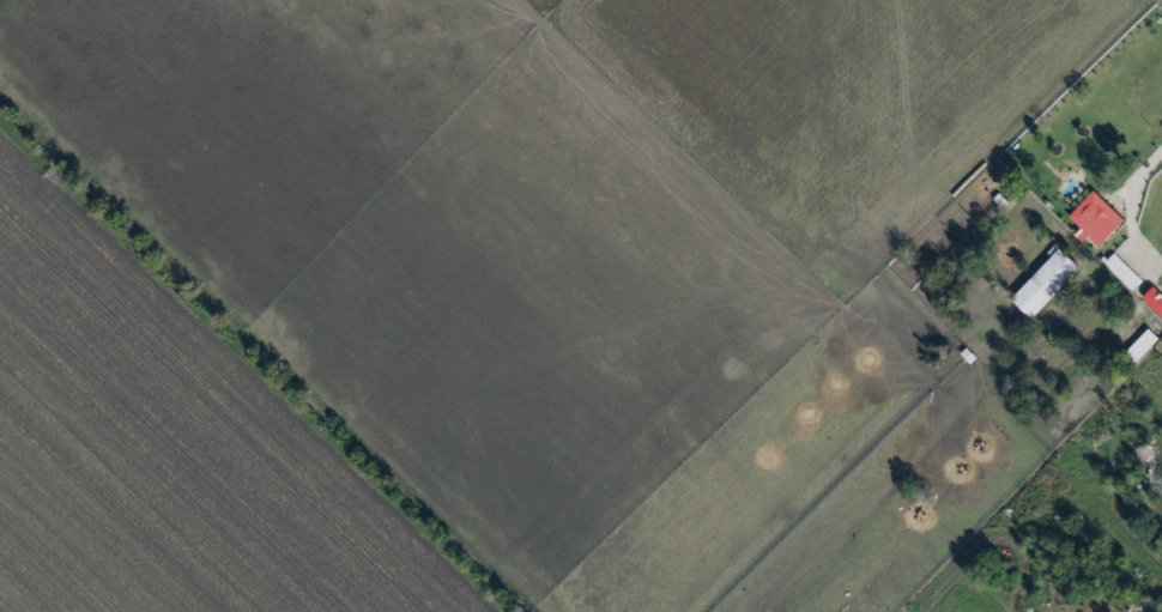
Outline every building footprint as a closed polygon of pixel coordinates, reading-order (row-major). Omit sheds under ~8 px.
[(1071,216),(1082,227),(1076,234),(1084,243),(1091,236),(1102,247),(1127,220),(1095,190),(1071,216)] [(1014,298),(1034,318),(1083,267),(1063,248),(1014,298)] [(1106,263),(1134,291),(1144,281),(1115,253),(1106,263)] [(1157,285),(1144,298),(1161,317),(1161,291),(1157,285)]
